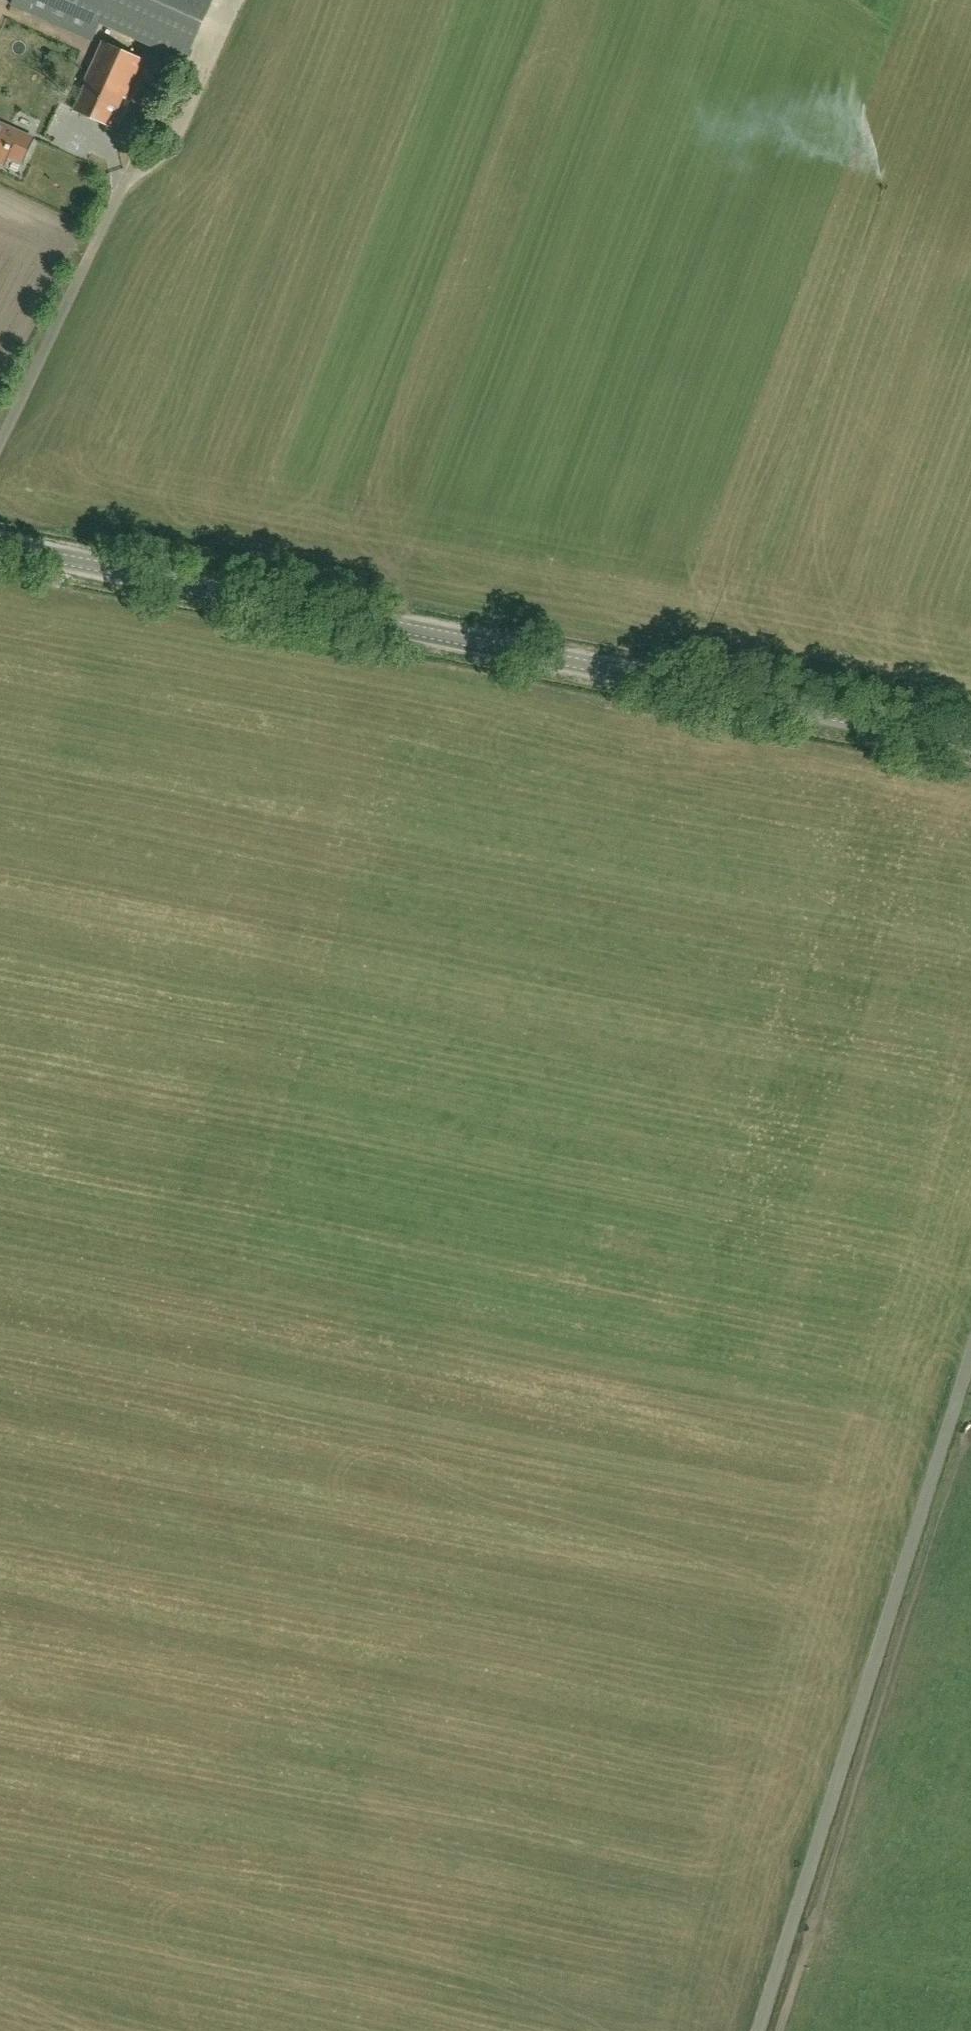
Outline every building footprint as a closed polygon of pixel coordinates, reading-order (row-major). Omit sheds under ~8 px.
[(12,5),(90,39),(98,21),(184,59),(211,0),(14,0),(12,5)] [(125,96),(142,58),(103,41),(86,79),(88,80),(75,109),(110,125),(123,96),(125,96)] [(4,163),(8,154),(23,161),(32,139),(0,124),(0,161),(4,163)]
